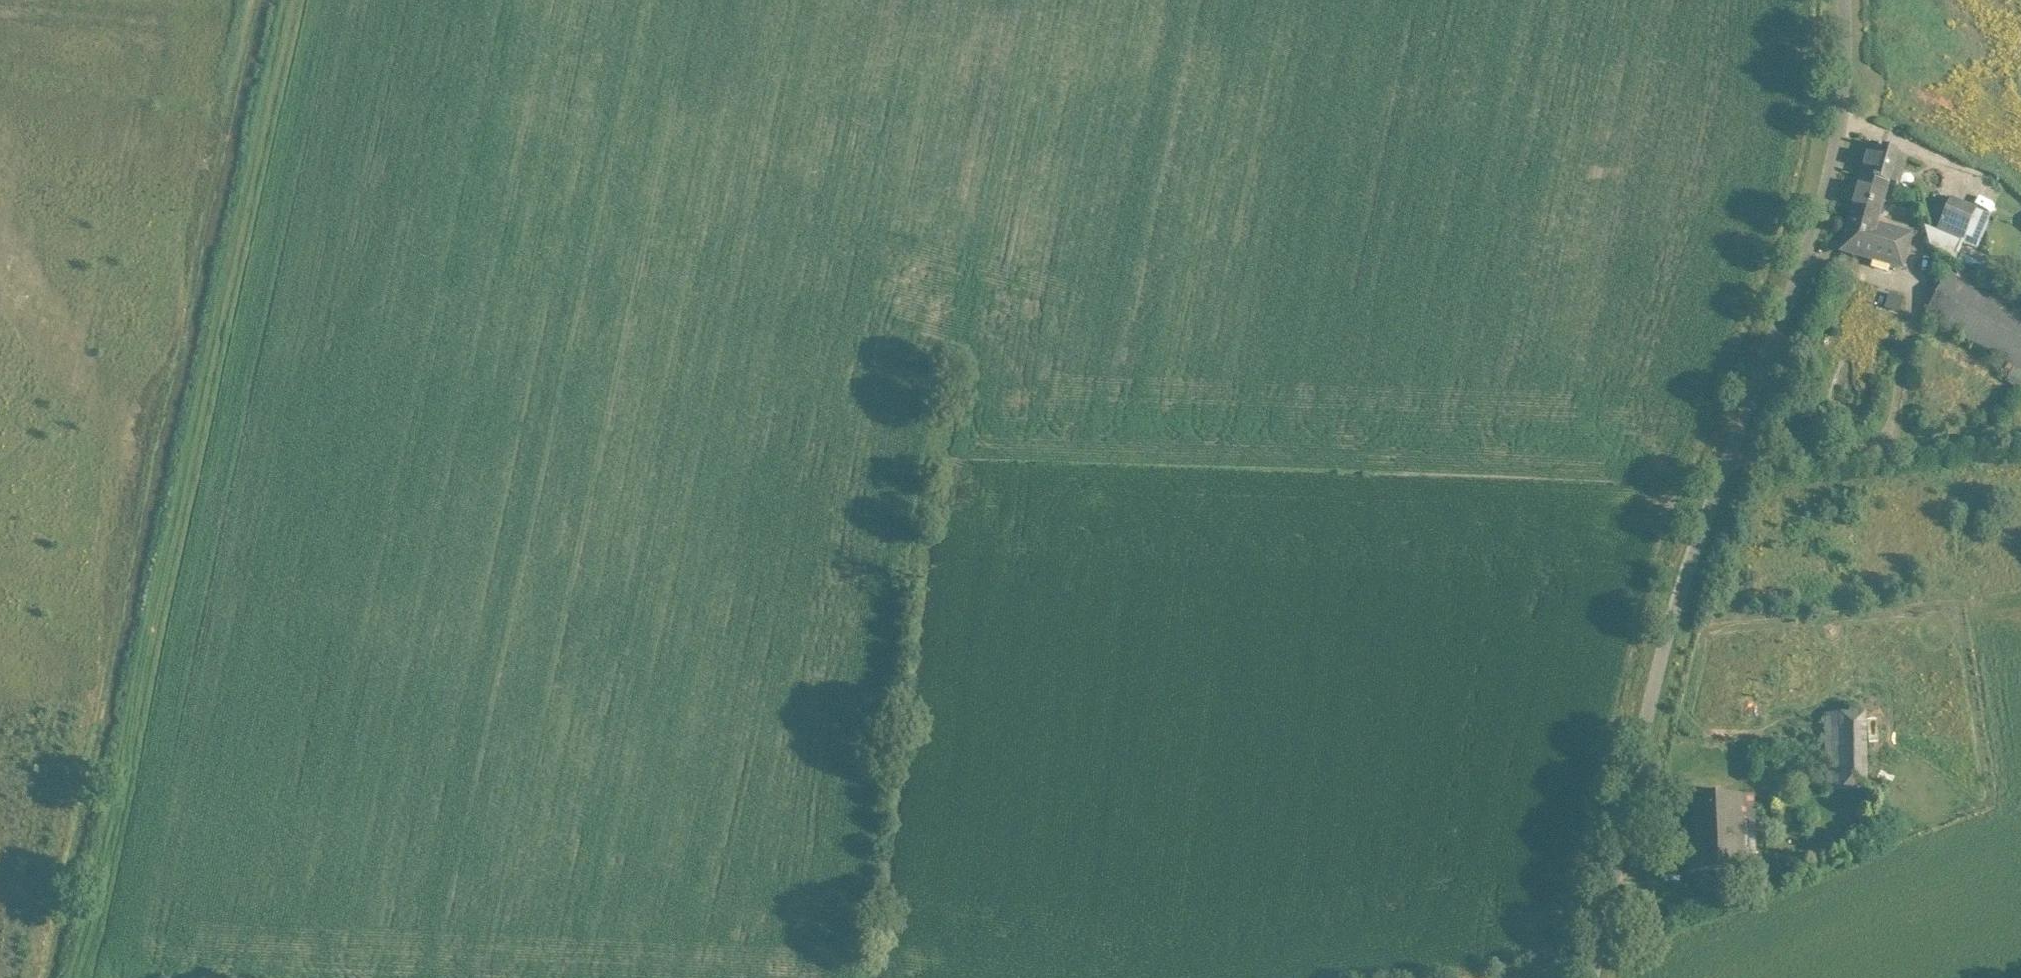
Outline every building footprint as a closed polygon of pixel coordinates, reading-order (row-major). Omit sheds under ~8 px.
[(1861,178),(1886,185),(1894,187),(1903,155),(1870,146),(1861,178)] [(1861,178),(1841,251),(1901,268),(1911,234),(1875,224),(1886,185),(1861,178)] [(1936,232),(1925,228),(1930,246),(1957,257),(1963,242),(1978,248),(1992,215),(1977,209),(1951,198),(1936,232)] [(1888,294),(1883,307),(1900,313),(1905,300),(1888,294)] [(1826,714),(1827,791),(1866,790),(1865,713),(1826,714)] [(1688,837),(1689,872),(1696,872),(1697,888),(1746,887),(1744,820),(1755,820),(1754,794),(1694,795),(1694,837),(1688,837)]
